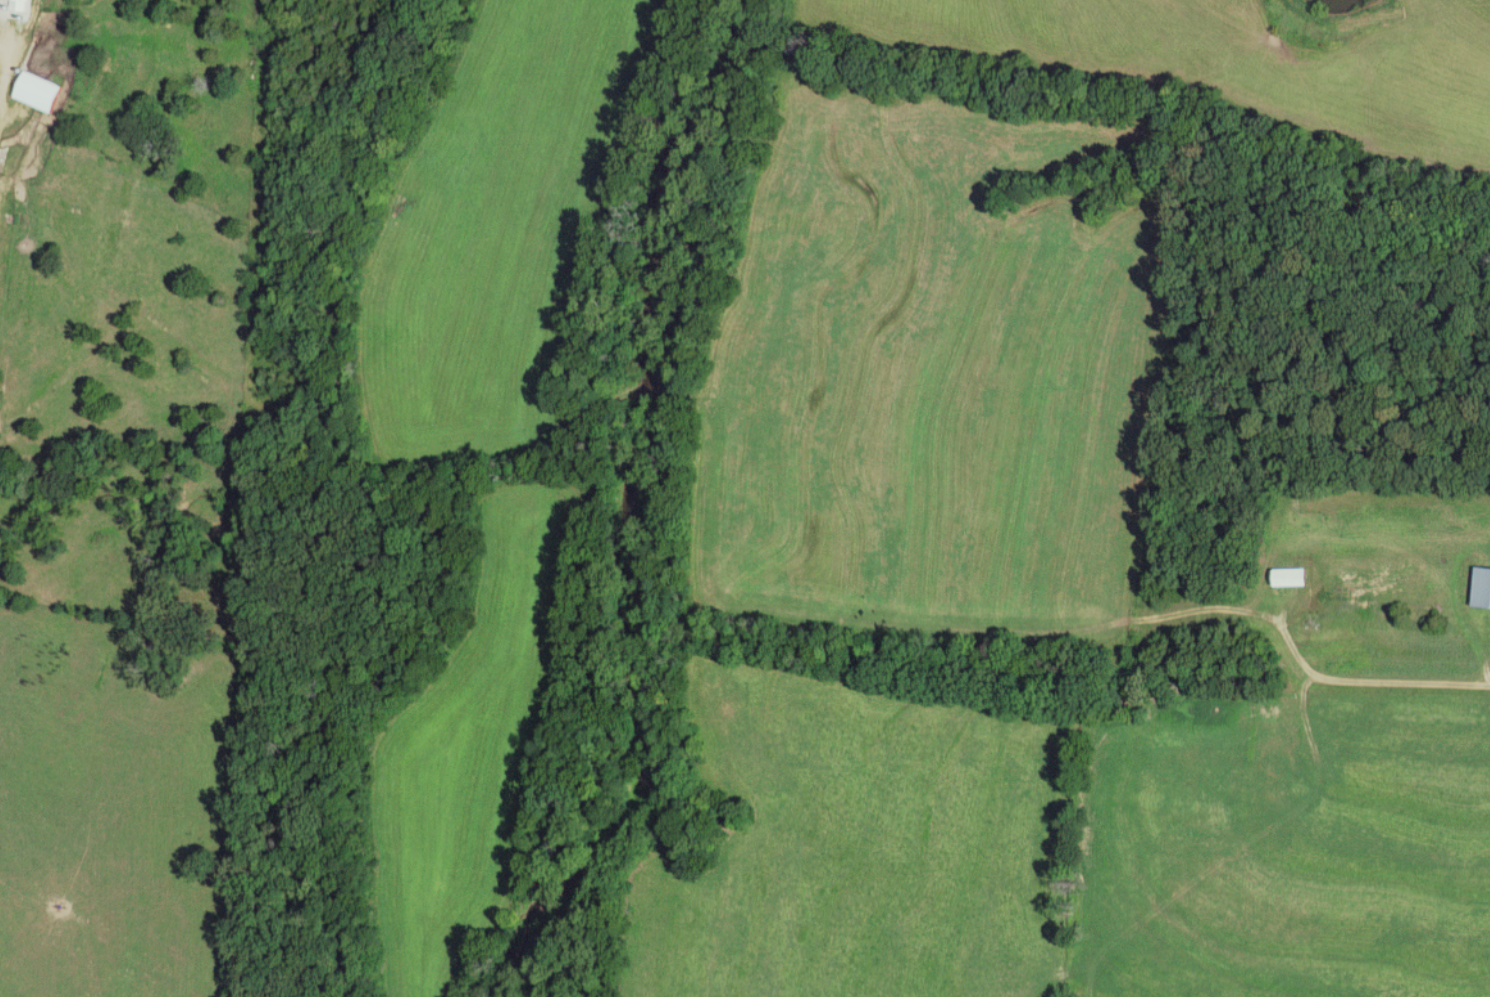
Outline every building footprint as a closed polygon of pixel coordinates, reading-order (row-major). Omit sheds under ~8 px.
[(44,0),(25,0),(25,13),(44,13),(44,0)] [(54,114),(64,88),(25,72),(14,98),(54,114)] [(1489,608),(1489,569),(1475,568),(1473,607),(1489,608)] [(1306,570),(1274,570),(1274,588),(1306,588),(1306,570)]
